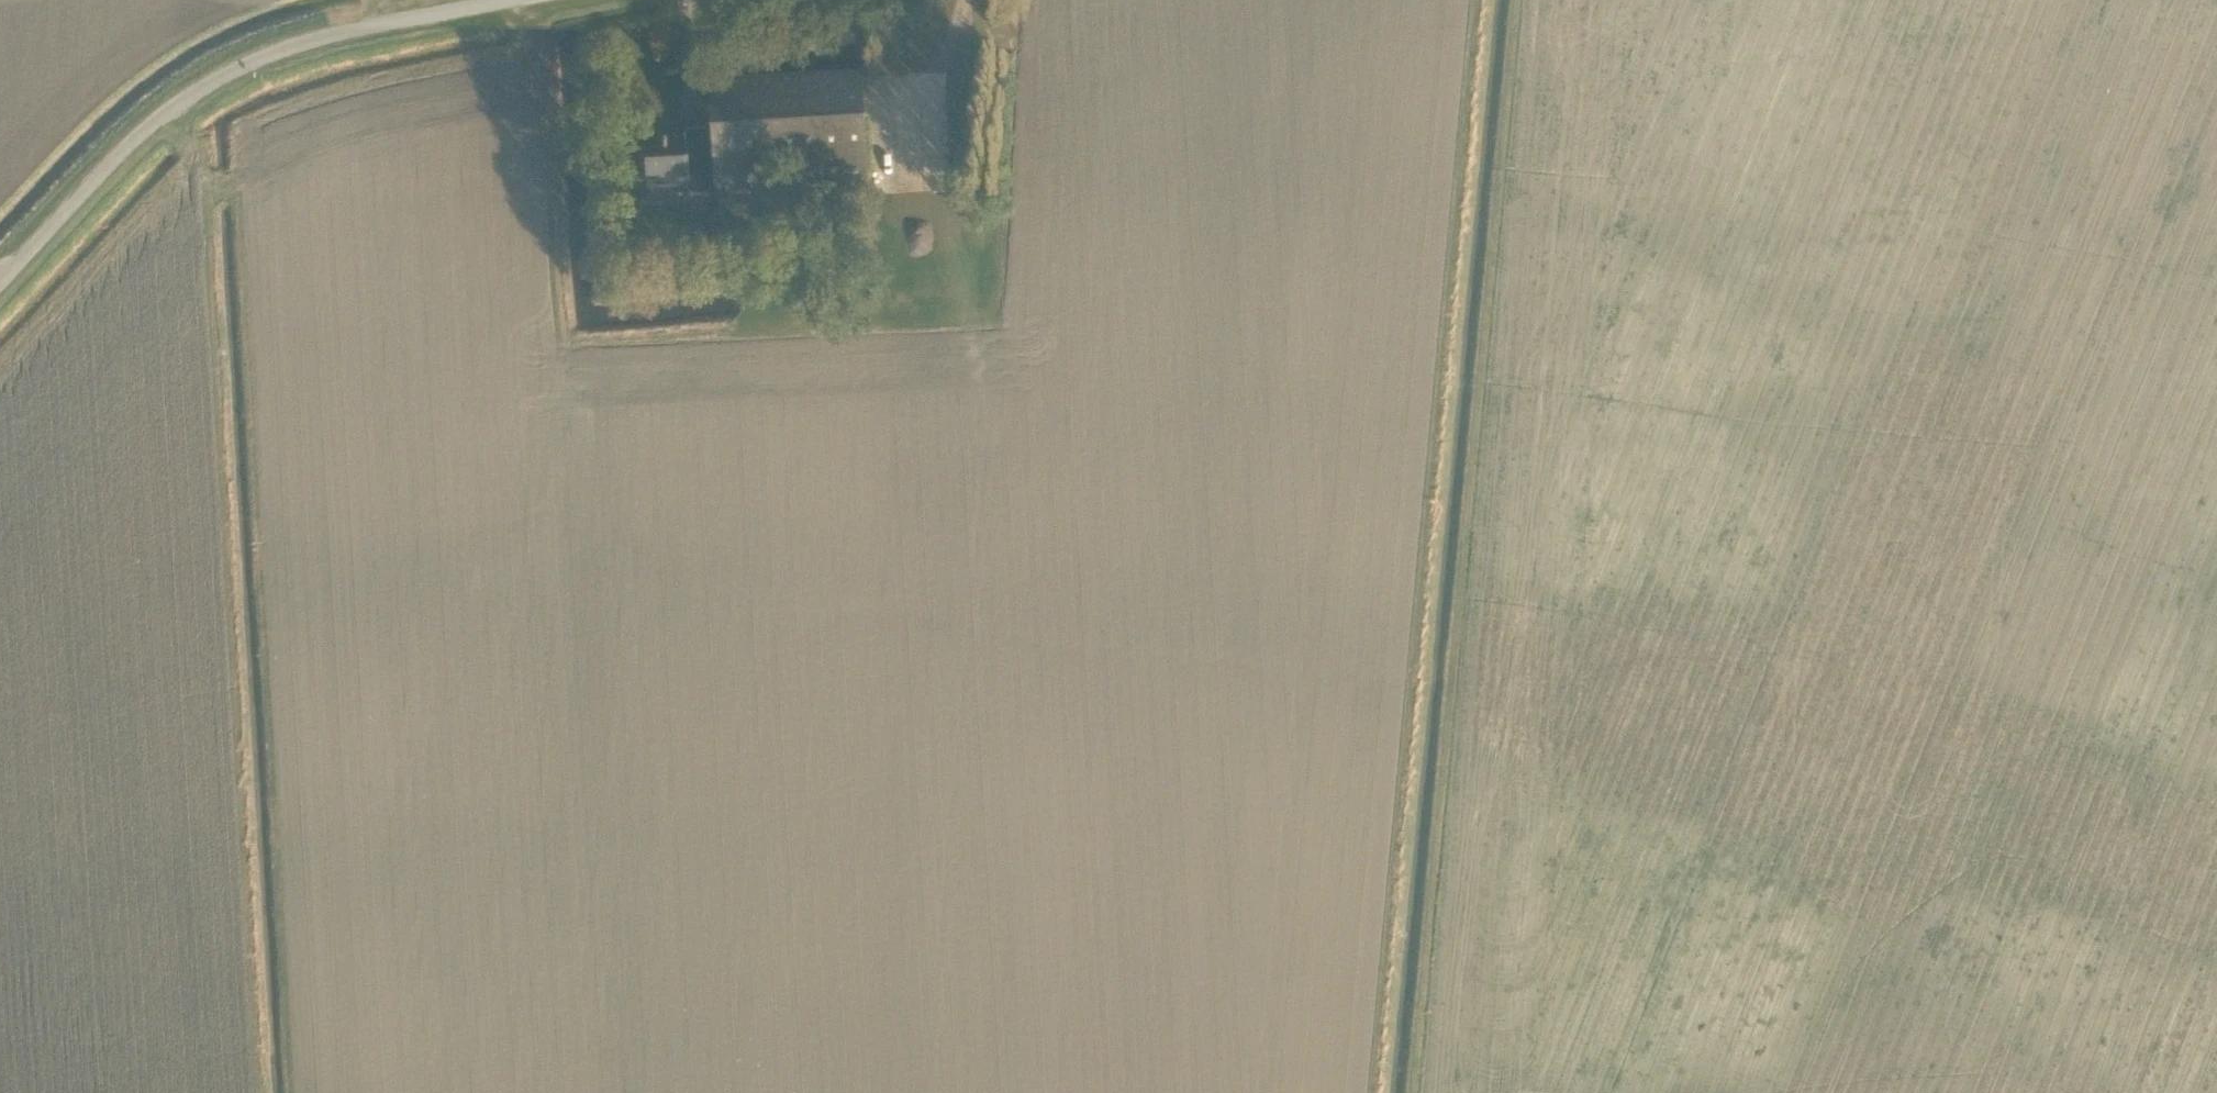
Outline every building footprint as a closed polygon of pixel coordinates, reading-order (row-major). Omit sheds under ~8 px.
[(714,135),(706,135),(686,136),(688,159),(647,162),(648,191),(690,189),(690,198),(870,187),(863,75),(711,84),(714,135)]
